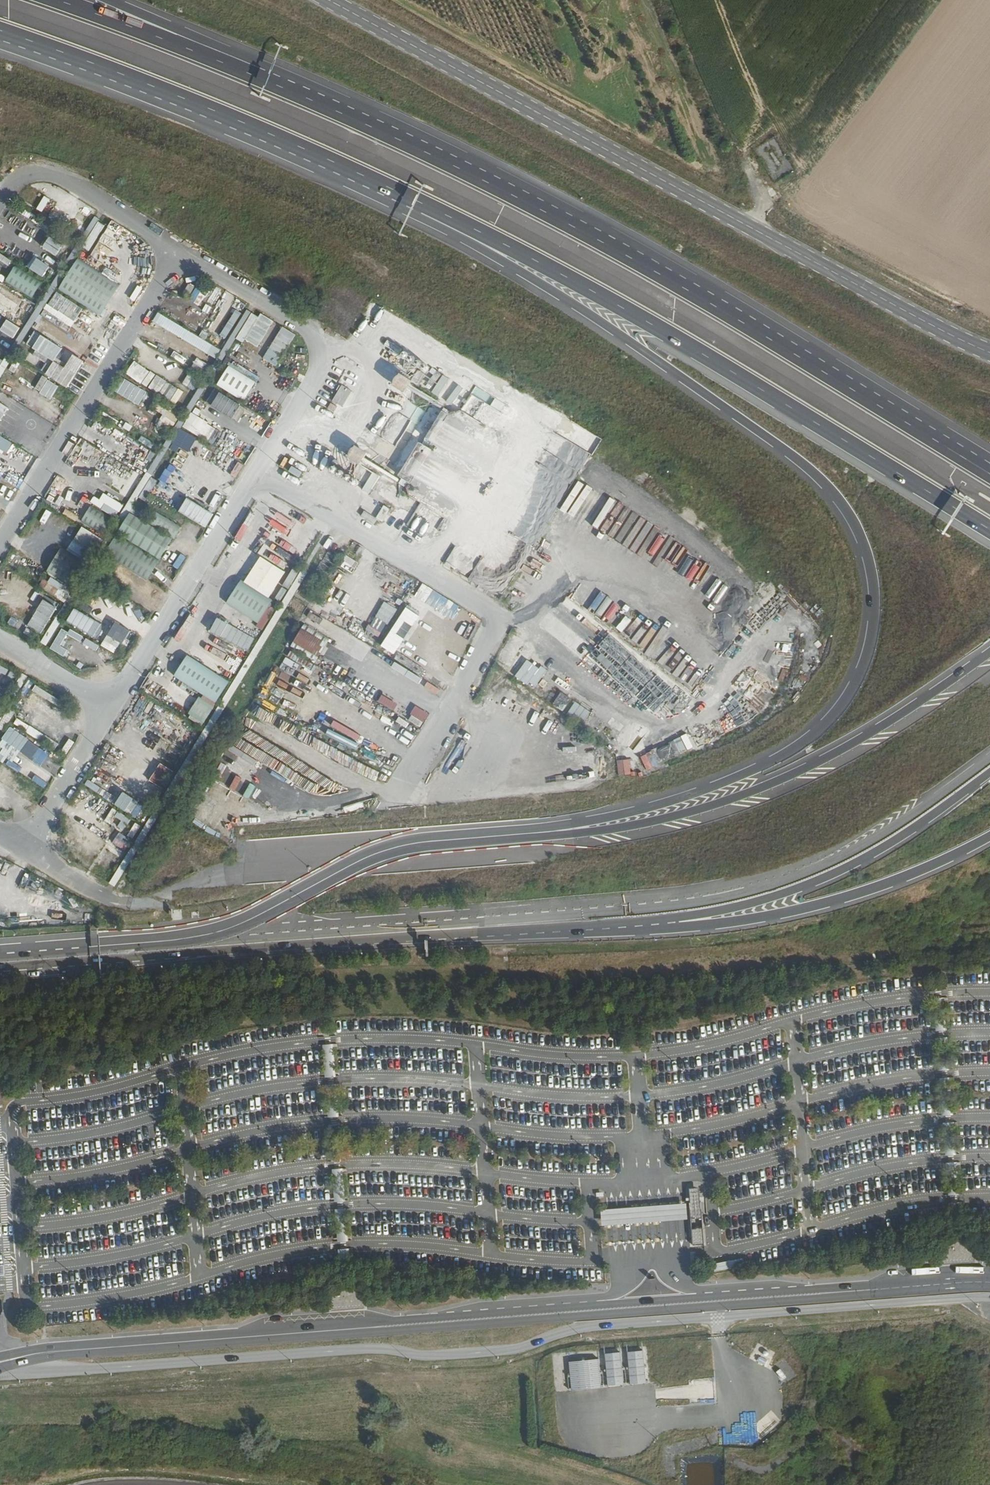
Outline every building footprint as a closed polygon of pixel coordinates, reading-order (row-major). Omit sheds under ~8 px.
[(19,198),(31,205),(39,192),(28,185),(19,198)] [(78,247),(90,252),(102,222),(89,217),(78,247)] [(46,235),(39,246),(55,256),(62,245),(46,235)] [(100,242),(93,248),(102,257),(108,251),(100,242)] [(6,266),(10,261),(0,254),(0,261),(6,266)] [(28,269),(43,277),(48,266),(34,258),(28,269)] [(78,259),(59,289),(100,315),(119,285),(78,259)] [(14,266),(5,281),(32,298),(42,283),(14,266)] [(135,301),(141,288),(135,285),(129,298),(135,301)] [(12,321),(22,302),(34,309),(36,305),(0,286),(0,314),(12,321)] [(219,297),(221,292),(209,286),(206,292),(219,297)] [(71,326),(81,307),(53,291),(42,311),(71,326)] [(233,334),(256,348),(272,320),(258,312),(256,315),(245,309),(242,313),(234,308),(218,335),(229,341),(233,334)] [(150,322),(214,357),(219,348),(155,313),(150,322)] [(19,328),(4,318),(0,324),(0,331),(12,339),(19,328)] [(261,358),(274,366),(294,334),(280,325),(261,358)] [(32,331),(24,345),(52,359),(59,345),(32,331)] [(67,388),(83,360),(69,353),(62,366),(47,358),(39,372),(67,388)] [(195,358),(189,368),(203,376),(209,366),(195,358)] [(131,361),(124,374),(170,399),(177,386),(131,361)] [(232,361),(229,366),(226,365),(214,384),(243,401),(257,376),(232,361)] [(387,381),(399,390),(407,379),(396,370),(387,381)] [(181,384),(190,389),(197,377),(187,372),(181,384)] [(439,396),(447,377),(439,374),(431,393),(439,396)] [(32,390),(49,400),(57,385),(40,376),(32,390)] [(137,405),(145,391),(122,378),(114,392),(137,405)] [(341,384),(330,400),(341,407),(352,392),(341,384)] [(217,391),(208,404),(229,418),(238,404),(217,391)] [(155,424),(164,431),(175,416),(165,410),(155,424)] [(189,412),(181,426),(212,446),(221,432),(189,412)] [(169,446),(186,454),(194,436),(177,428),(169,446)] [(4,455),(11,442),(0,436),(0,452),(4,455)] [(139,436),(137,441),(150,446),(153,441),(139,436)] [(70,454),(74,442),(67,440),(63,451),(70,454)] [(343,474),(346,462),(355,464),(352,474),(361,476),(364,464),(357,462),(360,447),(347,444),(343,463),(329,459),(328,463),(334,464),(332,472),(343,474)] [(410,475),(410,493),(436,510),(450,509),(450,501),(454,494),(454,490),(444,484),(444,491),(439,488),(435,495),(435,475),(418,465),(418,455),(411,466),(404,466),(401,470),(410,475)] [(235,476),(242,464),(231,457),(224,470),(235,476)] [(290,465),(287,472),(298,477),(301,471),(290,465)] [(359,488),(368,494),(379,477),(370,471),(359,488)] [(175,509),(184,486),(176,483),(167,506),(175,509)] [(91,496),(88,506),(117,515),(121,501),(100,495),(99,499),(91,496)] [(374,518),(392,528),(400,515),(382,505),(374,518)] [(102,531),(109,517),(88,506),(80,520),(102,531)] [(189,518),(204,526),(210,516),(195,507),(189,518)] [(74,521),(77,516),(64,508),(61,513),(74,521)] [(276,510),(273,515),(291,526),(294,521),(276,510)] [(102,555),(148,580),(177,525),(153,512),(147,523),(125,511),(102,555)] [(363,512),(361,517),(375,524),(377,518),(363,512)] [(555,518),(572,526),(574,520),(558,512),(555,518)] [(48,515),(42,527),(47,530),(53,518),(48,515)] [(65,548),(87,562),(102,540),(79,526),(65,548)] [(58,548),(44,569),(67,584),(80,562),(58,548)] [(4,564),(15,571),(23,558),(11,551),(4,564)] [(343,555),(338,566),(352,572),(357,561),(343,555)] [(260,556),(243,581),(268,597),(284,572),(260,556)] [(292,565),(275,598),(279,600),(267,624),(275,627),(304,571),(292,565)] [(44,574),(37,585),(54,595),(60,584),(44,574)] [(243,581),(241,580),(225,603),(257,623),(272,600),(268,597),(243,581)] [(421,604),(431,589),(417,581),(408,596),(421,604)] [(515,606),(524,594),(511,585),(502,597),(515,606)] [(436,593),(429,607),(446,615),(453,601),(436,593)] [(25,626),(41,634),(55,606),(40,598),(25,626)] [(323,600),(318,615),(328,619),(334,604),(323,600)] [(63,623),(92,635),(99,621),(69,608),(63,623)] [(135,612),(138,624),(144,623),(141,611),(135,612)] [(308,612),(304,619),(317,626),(321,619),(308,612)] [(207,631),(247,651),(254,637),(214,617),(207,631)] [(606,635),(612,624),(598,617),(592,628),(606,635)] [(98,645),(114,654),(128,630),(113,621),(98,645)] [(317,660),(327,638),(299,625),(289,646),(317,660)] [(222,647),(219,652),(231,659),(234,654),(222,647)] [(278,667),(308,679),(314,664),(285,652),(278,667)] [(396,652),(392,658),(419,675),(423,669),(396,652)] [(187,655),(174,676),(215,702),(228,681),(187,655)] [(237,670),(241,665),(230,658),(226,663),(237,670)] [(513,676),(533,689),(545,671),(526,658),(513,676)] [(282,673),(276,686),(291,693),(297,680),(282,673)] [(150,694),(161,701),(169,689),(158,682),(150,694)] [(549,701),(556,690),(550,687),(543,698),(549,701)] [(558,691),(551,706),(563,711),(570,697),(558,691)] [(376,702),(393,709),(396,702),(379,695),(376,702)] [(573,701),(565,714),(581,724),(589,712),(573,701)] [(406,720),(421,727),(428,713),(413,706),(406,720)] [(15,712),(9,708),(0,722),(0,731),(3,733),(15,712)] [(270,758),(284,724),(256,712),(241,747),(270,758)] [(15,719),(12,725),(53,747),(57,741),(15,719)] [(331,720),(328,725),(356,740),(359,735),(331,720)] [(43,750),(8,726),(0,737),(0,739),(34,763),(43,750)] [(321,751),(324,741),(299,732),(296,741),(321,751)] [(650,766),(685,750),(680,737),(644,753),(650,766)] [(65,754),(72,742),(67,738),(59,751),(65,754)] [(8,759),(4,764),(17,772),(20,767),(8,759)] [(630,759),(617,760),(619,776),(631,774),(630,759)] [(352,772),(372,777),(374,769),(354,764),(352,772)] [(449,778),(455,780),(459,768),(453,766),(449,778)] [(19,775),(5,768),(0,777),(0,781),(11,788),(19,775)] [(309,787),(311,781),(290,772),(287,778),(309,787)] [(146,789),(154,778),(149,775),(142,787),(146,789)] [(21,794),(28,781),(21,778),(14,790),(21,794)] [(86,779),(83,784),(106,799),(109,794),(86,779)] [(216,796),(222,788),(216,783),(210,792),(216,796)] [(111,804),(135,818),(142,805),(119,791),(111,804)] [(123,830),(129,818),(110,808),(104,820),(123,830)] [(114,873),(128,838),(113,832),(99,867),(114,873)] [(698,1189),(687,1190),(691,1246),(695,1246),(703,1245),(698,1189)] [(687,1204),(598,1210),(599,1226),(688,1220),(687,1204)] [(642,1350),(625,1351),(628,1384),(645,1383),(642,1350)] [(604,1353),(605,1386),(621,1386),(620,1352),(604,1353)] [(568,1390),(599,1389),(599,1360),(568,1361),(568,1390)] [(779,1369),(774,1372),(780,1381),(785,1378),(779,1369)]
